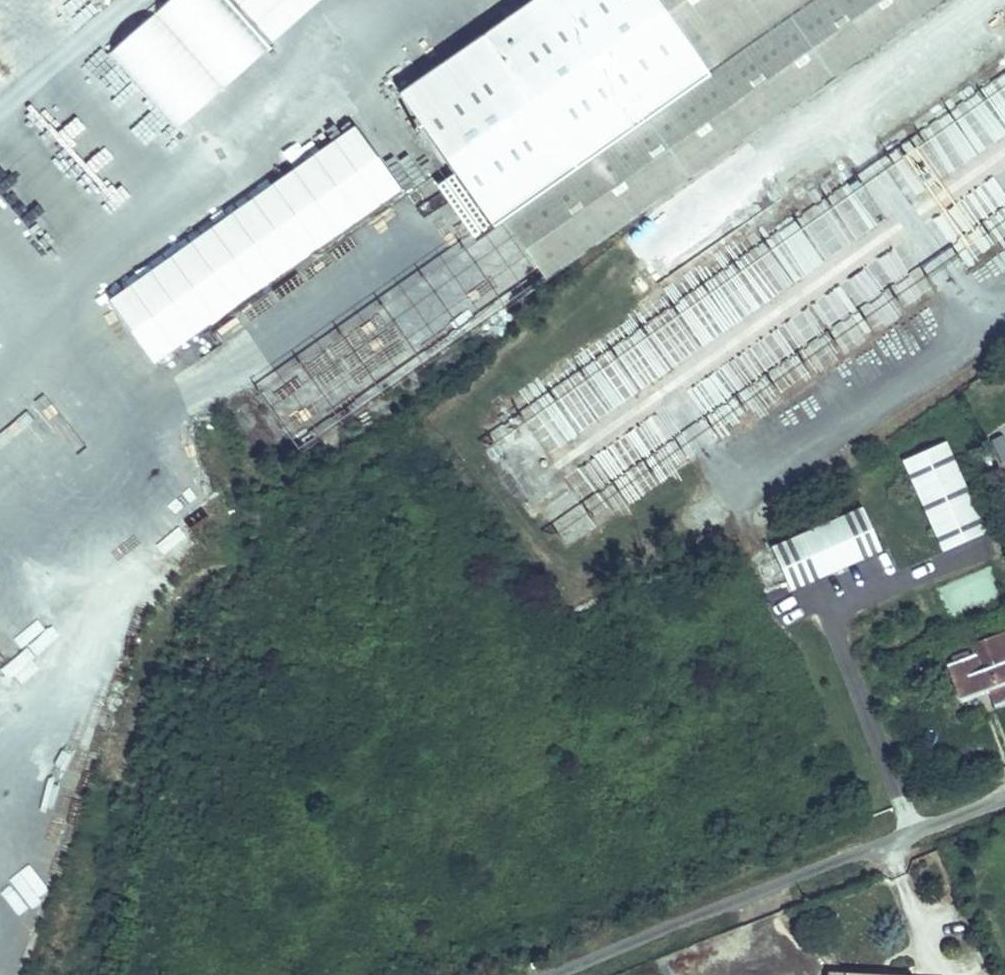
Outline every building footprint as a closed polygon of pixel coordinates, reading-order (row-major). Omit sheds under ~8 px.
[(322,0),(163,0),(104,52),(173,130),(322,0)] [(923,0),(520,0),(404,83),(499,214),(510,207),(553,266),(923,0)] [(313,149),(336,136),(322,111),(298,124),(313,149)] [(145,364),(398,196),(352,128),(240,202),(239,202),(207,223),(211,228),(102,300),(145,364)] [(310,443),(553,266),(510,207),(499,214),(266,383),(310,443)] [(986,537),(943,446),(900,466),(942,557),(986,537)] [(789,598),(880,557),(860,513),(769,554),(789,598)] [(944,670),(959,702),(987,691),(993,707),(1004,702),(1004,646),(1002,639),(966,652),(970,659),(944,670)]
